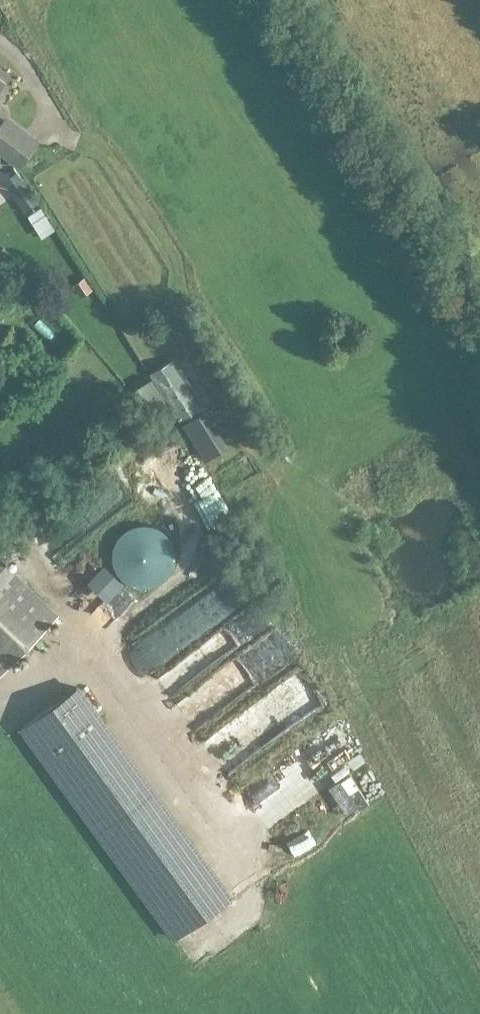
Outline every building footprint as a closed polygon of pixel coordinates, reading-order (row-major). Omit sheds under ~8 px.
[(7,117),(0,126),(0,154),(20,168),(40,142),(7,117)] [(8,187),(25,211),(39,202),(17,171),(13,174),(0,170),(0,185),(8,187)] [(0,250),(0,276),(16,259),(3,247),(0,250)] [(92,288),(85,276),(73,284),(81,296),(92,288)] [(205,406),(175,358),(151,374),(180,421),(205,406)] [(171,407),(151,377),(134,389),(153,418),(171,407)] [(85,517),(100,534),(134,503),(119,486),(85,517)] [(1,559),(17,542),(0,526),(0,676),(59,615),(1,559)] [(107,633),(119,618),(111,611),(99,626),(107,633)] [(175,939),(230,899),(77,689),(22,729),(175,939)]
